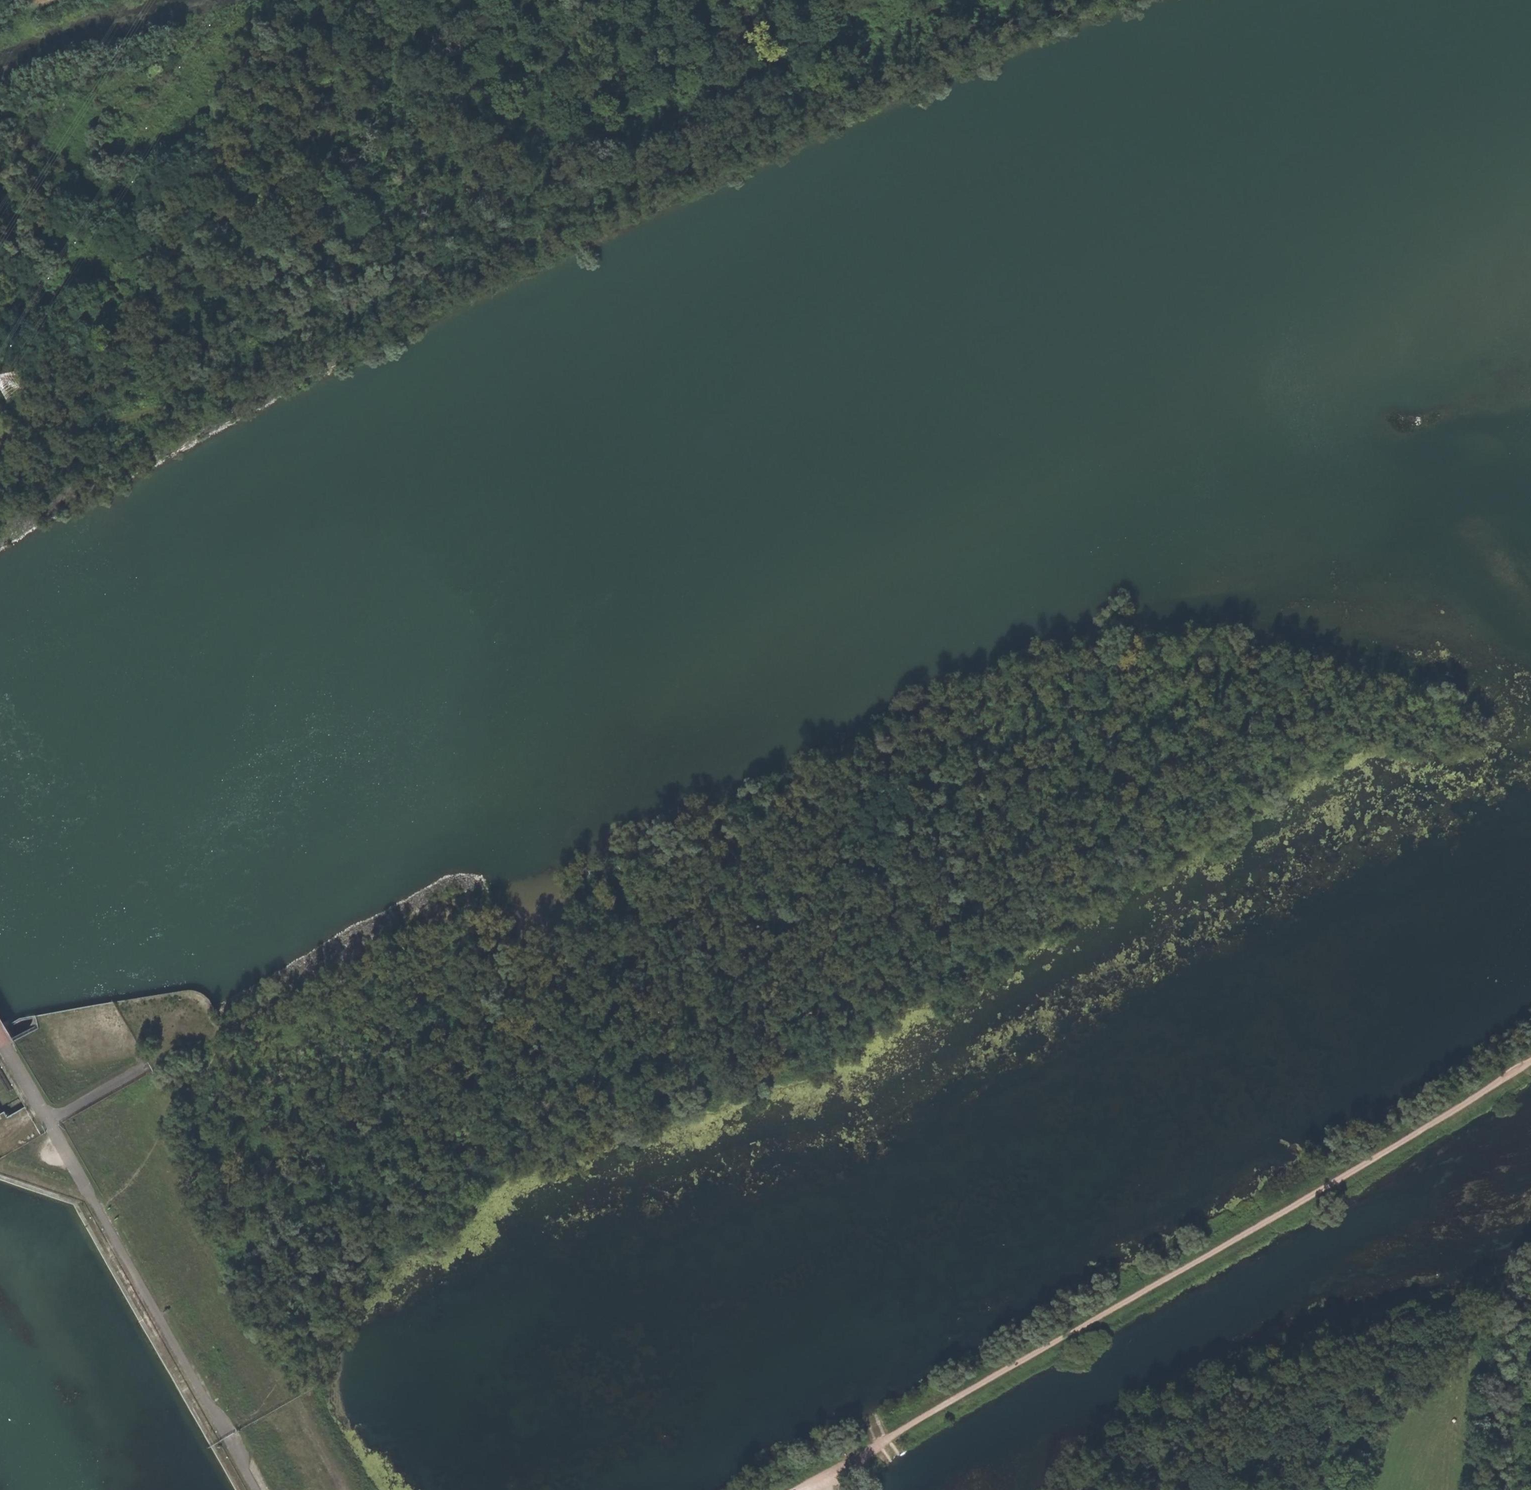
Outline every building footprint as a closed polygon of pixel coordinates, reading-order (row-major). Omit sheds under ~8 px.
[(0,1016),(0,1044),(12,1037),(6,1027),(0,1016)]
